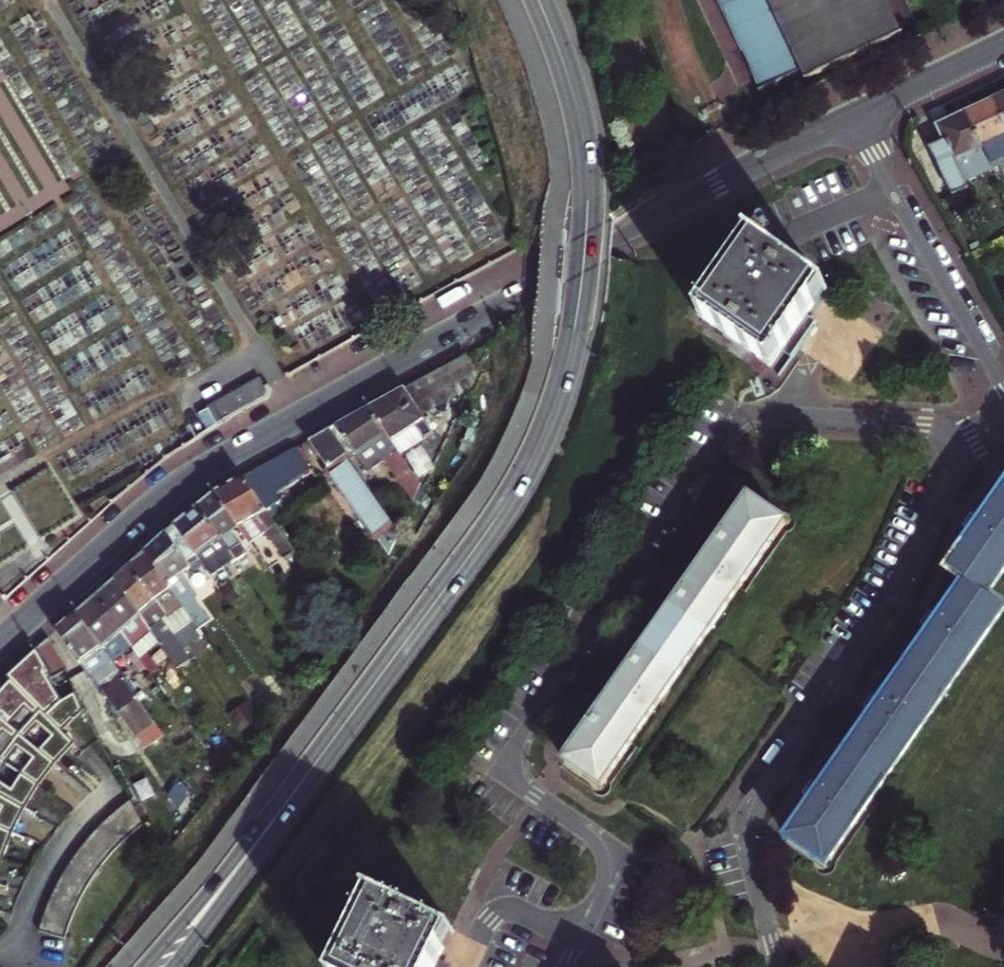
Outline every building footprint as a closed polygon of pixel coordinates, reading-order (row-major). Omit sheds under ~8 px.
[(815,78),(911,32),(895,0),(726,0),(758,64),(769,88),(811,68),(815,78)] [(994,102),(1003,122),(1003,97),(994,102)] [(994,171),(1003,165),(1003,122),(994,102),(982,108),(966,115),(994,171)] [(968,182),(994,171),(966,115),(954,121),(938,129),(947,148),(934,154),(955,198),(972,190),(968,182)] [(750,243),(698,320),(772,370),(788,345),(805,320),(823,292),(772,258),(776,251),(764,244),(760,249),(750,243)] [(430,426),(421,410),(472,378),(476,368),(465,350),(389,395),(368,407),(391,441),(417,423),(422,430),(430,426)] [(263,381),(242,394),(250,408),(273,397),(266,386),(263,381)] [(242,394),(222,406),(230,421),(250,408),(242,394)] [(356,414),(337,425),(357,454),(368,470),(385,459),(409,494),(421,485),(391,441),(368,407),(356,414)] [(357,454),(337,425),(336,424),(325,431),(313,440),(389,553),(404,525),(398,530),(353,463),(357,454)] [(311,443),(299,449),(314,473),(327,465),(311,443)] [(278,461),(261,472),(276,496),(314,473),(299,449),(278,461)] [(398,530),(404,525),(368,470),(357,454),(353,463),(398,530)] [(85,516),(54,461),(0,494),(0,568),(85,516)] [(276,496),(261,472),(247,479),(264,503),(276,496)] [(233,488),(220,496),(242,527),(254,543),(269,531),(290,558),(299,552),(277,521),(268,508),(264,503),(247,479),(241,483),(233,488)] [(210,504),(202,510),(223,538),(228,546),(235,555),(241,563),(250,556),(234,533),(242,527),(220,496),(210,504)] [(1003,613),(1003,608),(989,597),(1003,575),(1003,497),(988,520),(978,533),(951,571),(969,583),(944,619),(936,631),(886,703),(876,717),(826,790),(817,802),(791,839),(830,866),(1003,613)] [(722,530),(718,536),(709,548),(707,552),(711,555),(685,591),(681,589),(678,594),(669,606),(667,609),(671,612),(639,658),(635,655),(632,660),(623,673),(620,677),(624,679),(597,718),(593,716),(591,719),(580,735),(578,737),(582,740),(563,767),(598,792),(784,527),(747,502),(726,533),(722,530)] [(179,528),(200,557),(203,562),(214,576),(237,558),(235,555),(228,546),(223,538),(202,510),(192,518),(179,528)] [(975,520),(970,528),(978,533),(988,520),(979,514),(975,520)] [(182,580),(203,562),(200,557),(179,528),(163,542),(148,555),(173,590),(199,625),(209,618),(182,580)] [(710,535),(704,536),(709,548),(718,536),(717,535),(710,535)] [(141,561),(133,569),(157,603),(173,590),(148,555),(141,561)] [(126,575),(118,582),(141,615),(157,603),(133,569),(126,575)] [(124,634),(143,618),(141,615),(118,582),(108,590),(99,599),(124,634)] [(678,594),(676,592),(670,594),(664,595),(669,606),(678,594)] [(90,606),(79,615),(105,651),(117,640),(124,634),(99,599),(90,606)] [(143,618),(152,629),(156,626),(167,618),(157,603),(141,615),(143,618)] [(927,625),(936,631),(944,619),(935,613),(931,620),(927,625)] [(105,651),(79,615),(69,625),(59,634),(90,678),(95,676),(107,694),(126,681),(105,651)] [(156,626),(152,629),(180,669),(189,663),(165,629),(160,632),(156,626)] [(124,634),(117,640),(126,654),(134,648),(131,644),(124,634)] [(147,656),(136,640),(131,644),(134,648),(142,659),(147,656)] [(37,654),(53,682),(68,672),(49,643),(37,654)] [(144,671),(138,663),(142,659),(134,648),(126,654),(119,659),(133,678),(144,671)] [(0,868),(7,849),(14,831),(23,813),(33,796),(44,780),(56,764),(70,750),(75,743),(64,730),(84,710),(68,672),(53,682),(37,654),(22,665),(5,679),(8,683),(0,692),(0,870),(0,868)] [(618,662),(623,673),(632,660),(631,659),(624,660),(618,662)] [(167,739),(126,681),(107,694),(116,707),(149,752),(167,739)] [(870,705),(867,711),(876,717),(886,703),(876,697),(870,705)] [(591,719),(590,719),(581,720),(574,722),(580,735),(591,719)] [(812,789),(808,796),(817,802),(826,790),(816,783),(812,789)] [(147,822),(133,799),(113,815),(100,828),(88,841),(77,855),(66,871),(57,886),(49,903),(44,916),(38,931),(65,939),(70,923),(74,914),(81,899),(89,885),(99,871),(109,858),(120,846),(132,834),(145,824),(147,822)] [(439,955),(452,927),(375,892),(340,966),(434,966),(439,955)] [(439,955),(434,966),(446,966),(449,960),(439,955)]
